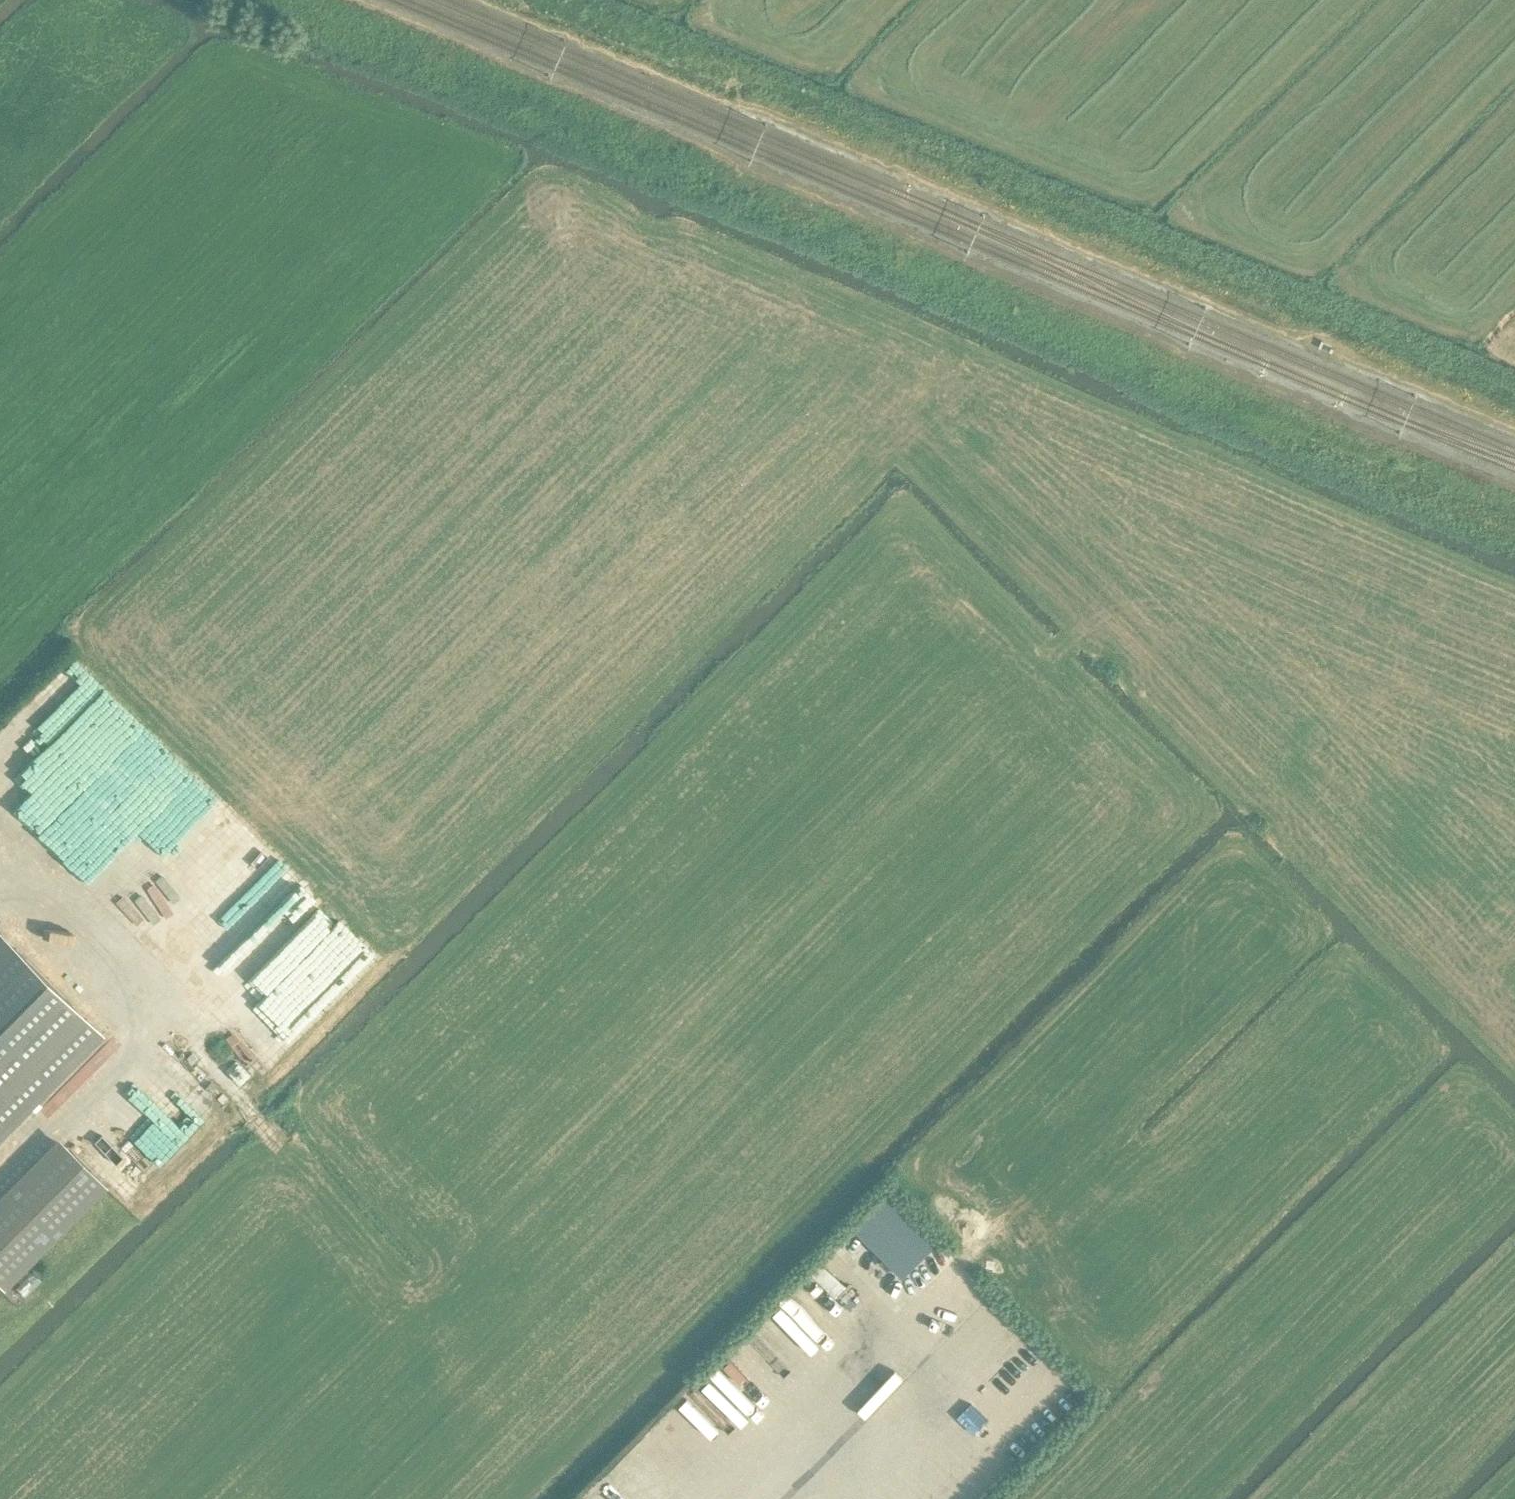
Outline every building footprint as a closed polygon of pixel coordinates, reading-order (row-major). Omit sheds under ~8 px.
[(104,1038),(0,934),(0,1141),(104,1038)] [(5,1289),(107,1187),(68,1148),(0,1216),(0,1284),(5,1289)] [(872,1211),(855,1228),(903,1278),(939,1243),(888,1192),(870,1210),(872,1211)]
